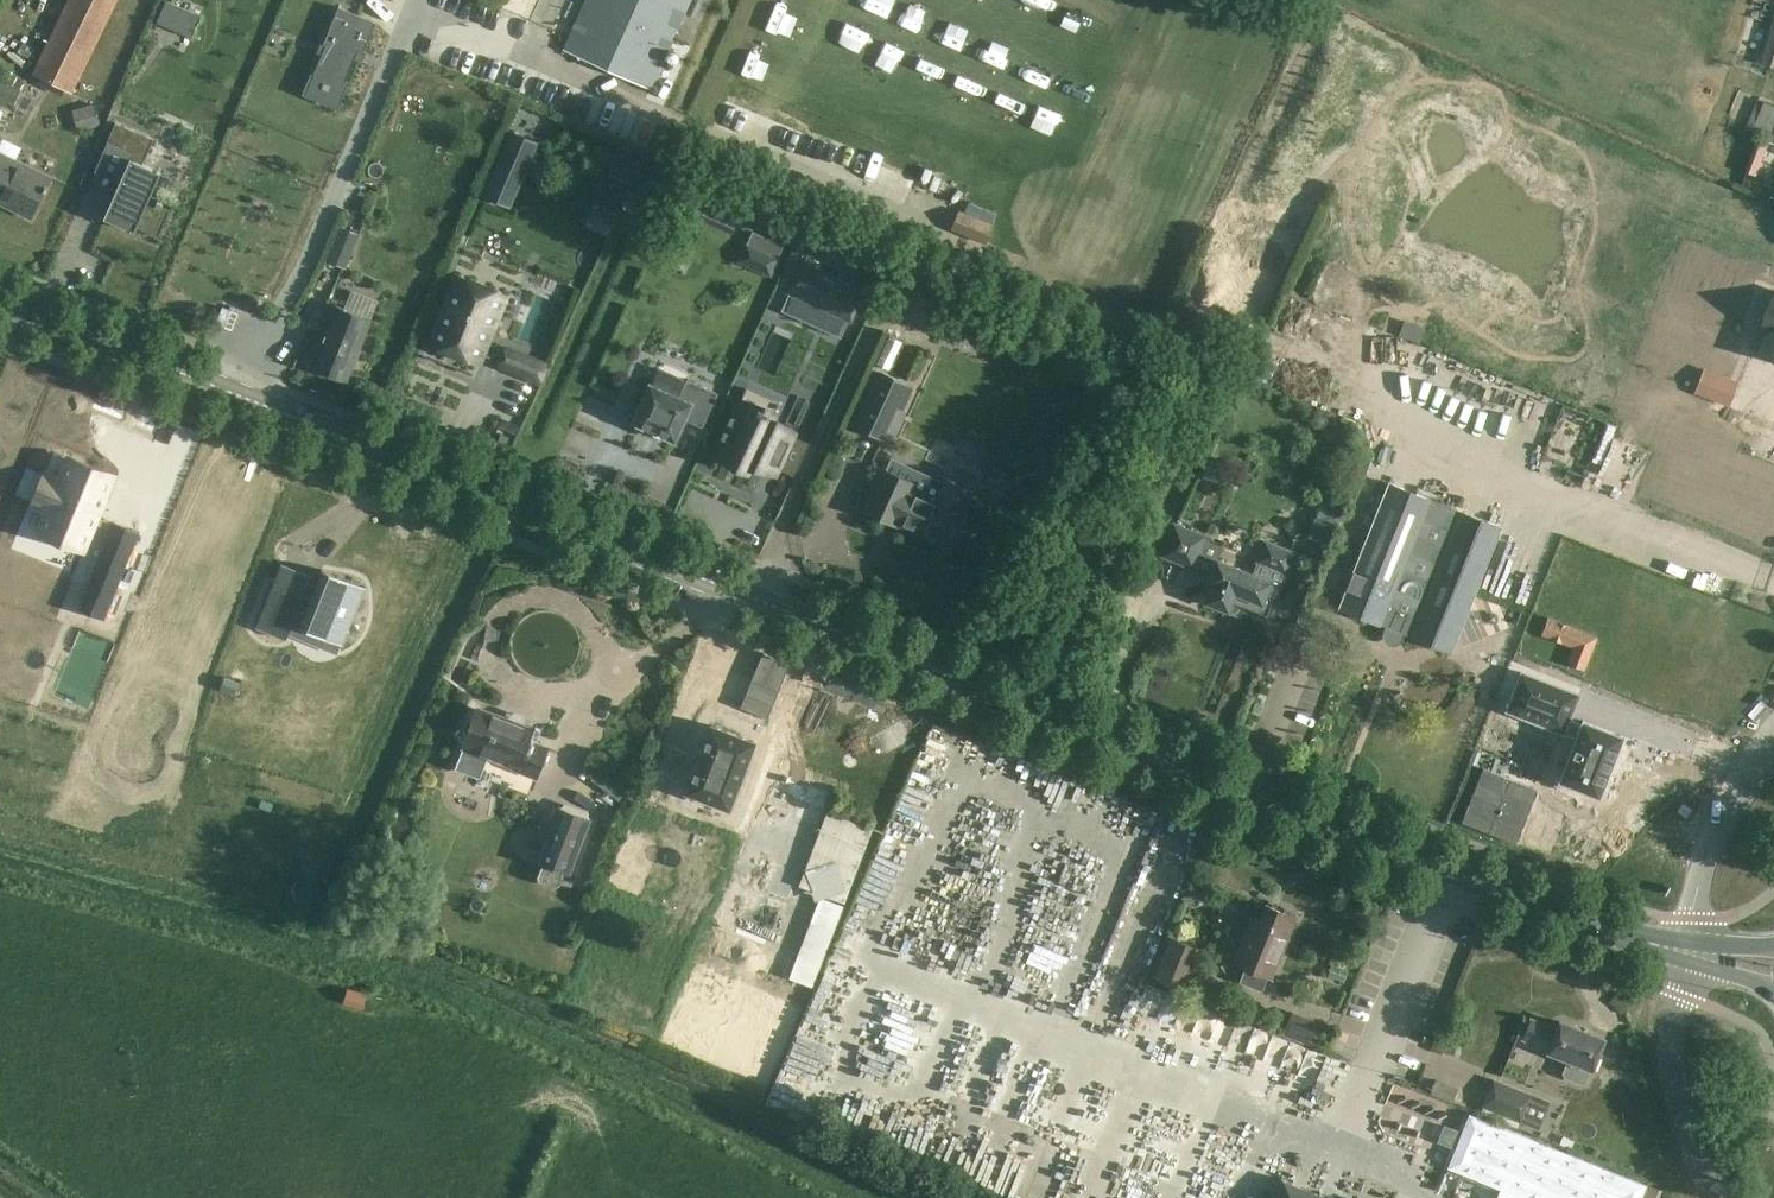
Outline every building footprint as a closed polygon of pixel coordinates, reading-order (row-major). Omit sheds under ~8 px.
[(33,73),(74,93),(119,0),(69,0),(33,73)] [(166,0),(157,22),(170,28),(179,6),(166,0)] [(562,47),(649,86),(688,0),(583,0),(562,47)] [(866,0),(810,0),(770,109),(787,115),(793,98),(826,110),(866,0)] [(930,161),(990,186),(1067,0),(997,0),(930,161)] [(314,74),(312,80),(323,85),(322,87),(328,90),(329,87),(341,92),(346,80),(355,59),(359,49),(364,51),(376,22),(339,6),(324,44),(326,45),(322,54),(314,74)] [(1763,62),(1773,65),(1773,10),(1763,62)] [(0,66),(0,96),(16,104),(28,80),(0,66)] [(1758,98),(1746,130),(1773,141),(1773,140),(1773,104),(1758,98)] [(102,124),(95,102),(73,109),(79,131),(102,124)] [(131,152),(103,217),(133,230),(135,226),(158,236),(170,208),(147,198),(159,171),(141,163),(152,138),(114,121),(105,141),(131,152)] [(512,132),(485,195),(509,206),(537,142),(512,132)] [(1758,136),(1745,171),(1755,175),(1757,175),(1764,155),(1770,141),(1758,136)] [(0,153),(0,202),(31,217),(50,177),(0,153)] [(996,224),(960,209),(951,230),(987,245),(996,224)] [(340,225),(326,259),(344,266),(357,232),(340,225)] [(746,242),(738,260),(771,275),(779,257),(746,242)] [(789,292),(810,301),(830,310),(850,319),(864,289),(803,262),(789,292)] [(479,361),(505,295),(458,276),(432,342),(479,361)] [(1756,352),(1773,359),(1773,290),(1759,328),(1764,330),(1756,352)] [(321,340),(311,366),(347,380),(372,318),(336,304),(321,340)] [(1704,369),(1696,391),(1727,403),(1732,390),(1715,383),(1718,374),(1704,369)] [(905,382),(879,371),(855,425),(881,436),(905,382)] [(680,395),(667,389),(668,387),(662,385),(661,387),(650,382),(633,421),(677,440),(686,418),(704,425),(719,391),(688,377),(680,395)] [(723,438),(716,453),(734,461),(733,462),(735,463),(736,461),(742,464),(741,466),(743,467),(743,465),(749,468),(752,462),(757,464),(776,472),(778,468),(794,433),(770,422),(773,415),(772,415),(767,413),(768,411),(759,407),(758,409),(741,401),(747,388),(746,388),(740,400),(738,405),(733,415),(731,414),(728,422),(729,423),(726,430),(725,429),(721,437),(723,438)] [(27,500),(26,502),(48,510),(39,532),(84,550),(94,523),(108,528),(90,572),(76,608),(102,618),(138,530),(111,520),(98,514),(114,475),(55,451),(55,453),(69,459),(61,478),(40,469),(39,471),(46,474),(34,503),(27,500)] [(883,469),(865,509),(949,548),(965,513),(961,511),(972,490),(945,478),(942,483),(892,460),(887,471),(883,469)] [(1497,523),(1389,480),(1339,606),(1381,623),(1380,625),(1399,633),(1400,630),(1447,649),(1497,523)] [(1208,534),(1173,521),(1160,556),(1195,569),(1208,534)] [(1220,583),(1212,602),(1239,612),(1242,606),(1264,615),(1269,617),(1287,570),(1295,550),(1271,540),(1264,544),(1258,559),(1259,559),(1254,571),(1223,559),(1214,581),(1220,583)] [(274,582),(256,627),(258,628),(259,624),(286,635),(285,639),(286,639),(288,634),(294,620),(300,623),(299,626),(300,627),(302,624),(343,640),(341,643),(342,644),(343,644),(366,586),(365,586),(363,589),(322,572),(323,569),(322,569),(316,585),(313,590),(307,588),(309,582),(308,581),(302,597),(274,586),(275,582),(274,582)] [(1555,636),(1544,664),(1589,682),(1594,667),(1642,685),(1665,626),(1627,611),(1608,657),(1555,636)] [(1522,672),(1507,710),(1577,738),(1560,780),(1599,795),(1622,735),(1570,715),(1579,694),(1522,672)] [(467,737),(455,767),(480,776),(526,794),(534,776),(545,746),(526,738),(530,729),(477,709),(474,719),(468,719),(463,732),(467,737)] [(712,724),(690,781),(733,798),(755,741),(712,724)] [(642,795),(633,818),(642,821),(651,799),(642,795)] [(559,806),(538,861),(544,864),(565,873),(571,875),(592,819),(559,806)] [(811,857),(799,884),(838,901),(850,874),(811,857)] [(846,906),(821,896),(790,977),(815,987),(846,906)] [(1296,914),(1265,902),(1258,919),(1251,916),(1233,961),(1246,966),(1240,981),(1262,990),(1268,975),(1270,976),(1296,914)] [(1199,947),(1170,935),(1153,974),(1183,986),(1199,947)] [(348,988),(344,1002),(363,1008),(367,993),(348,988)] [(1268,1014),(1253,1007),(1248,1018),(1264,1024),(1268,1014)] [(1314,1018),(1293,1010),(1285,1033),(1305,1041),(1314,1018)] [(1557,1027),(1530,1017),(1521,1038),(1549,1048),(1548,1051),(1569,1059),(1563,1072),(1565,1076),(1581,1083),(1586,1081),(1591,1068),(1594,1069),(1606,1037),(1560,1020),(1557,1027)] [(1533,1093),(1494,1078),(1483,1106),(1521,1121),(1533,1093)] [(1469,1113),(1447,1167),(1500,1188),(1496,1197),(1642,1197),(1647,1184),(1469,1113)] [(1276,1176),(1267,1197),(1332,1197),(1276,1176)]
